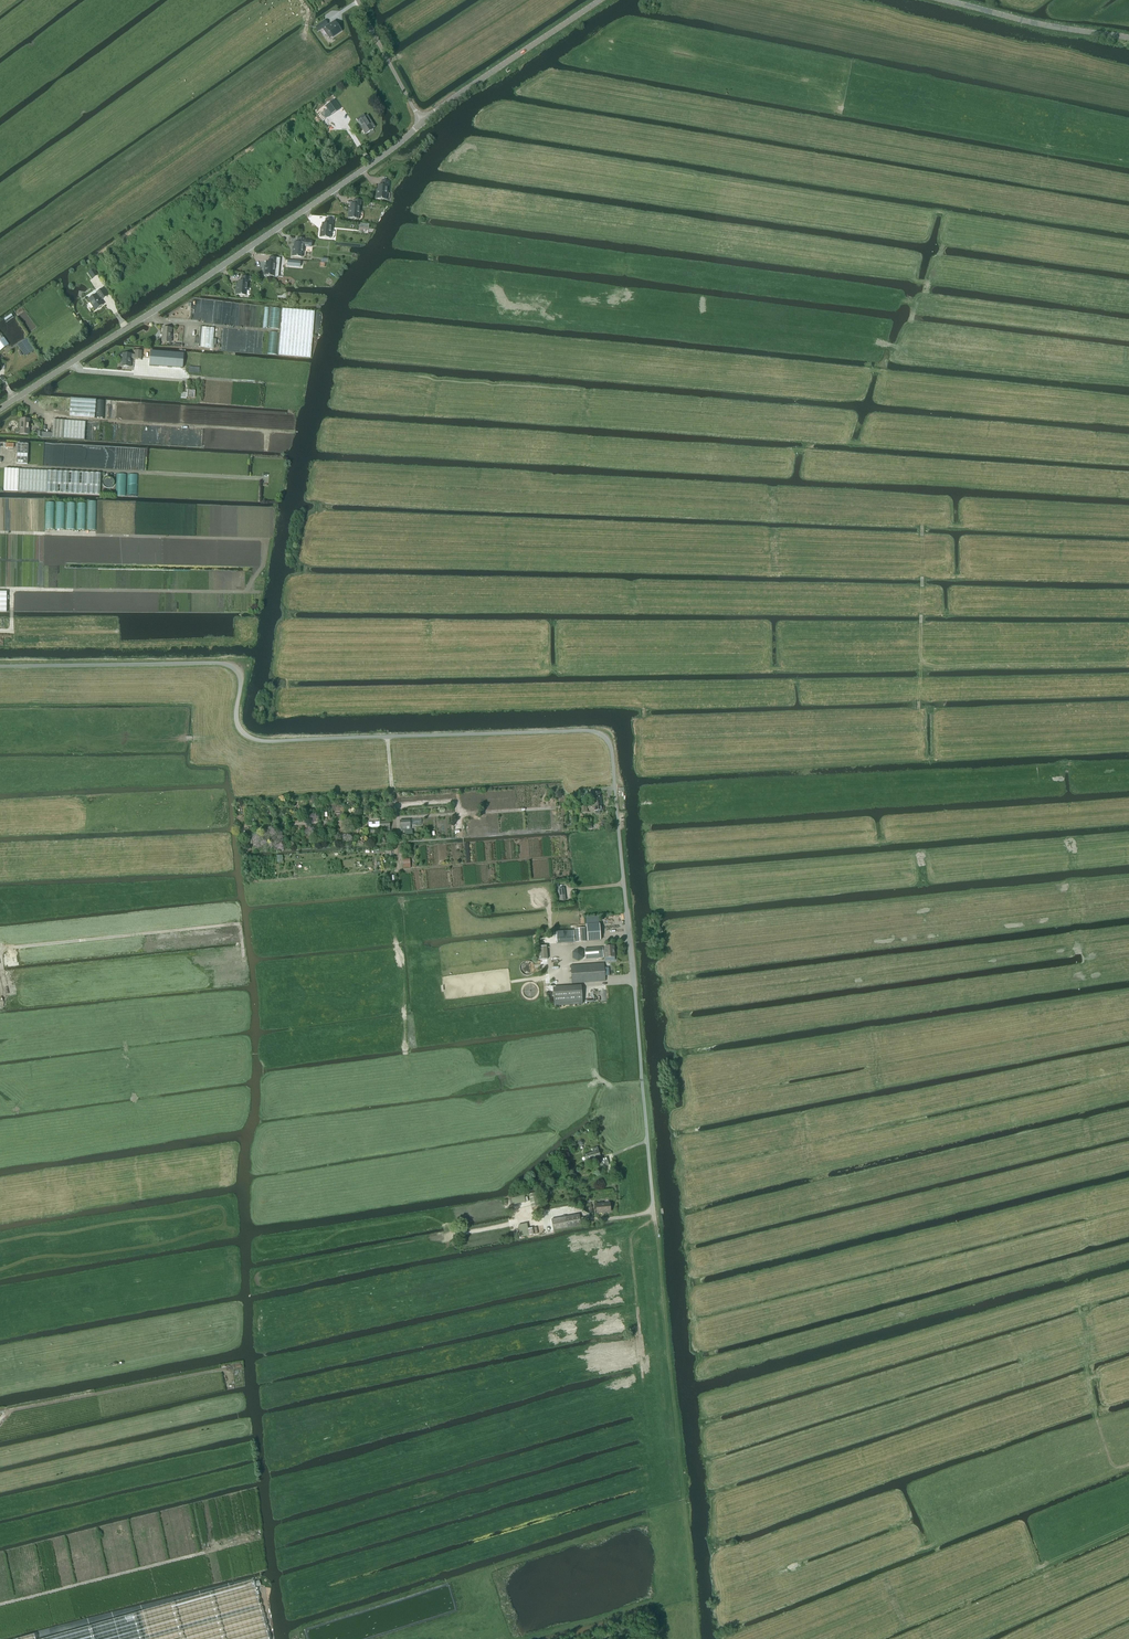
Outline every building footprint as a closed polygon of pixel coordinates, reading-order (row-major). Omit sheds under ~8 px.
[(326,28),(323,30),(330,39),(333,37),(341,31),(335,22),(331,24),(326,28)] [(334,100),(325,106),(332,115),(340,109),(334,100)] [(365,134),(373,129),(372,128),(375,127),(367,115),(365,117),(364,115),(356,120),(365,134)] [(377,192),(376,199),(386,200),(386,195),(387,195),(389,181),(382,181),(382,186),(379,185),(378,192),(377,192)] [(349,211),(348,218),(358,219),(358,214),(359,214),(361,201),(354,200),(354,205),(351,205),(350,211),(349,211)] [(321,230),(320,237),(330,238),(330,233),(331,233),(333,220),(326,219),(326,224),(322,224),(322,230),(321,230)] [(292,249),(292,257),(302,258),(302,253),(303,253),(304,246),(306,247),(311,247),(312,241),(304,241),(304,239),(298,239),(297,243),(294,243),(294,249),(292,249)] [(264,269),(264,276),(273,277),(274,272),(275,272),(276,258),(270,258),(269,262),(266,262),(265,269),(264,269)] [(89,273),(93,279),(97,276),(93,270),(89,273)] [(236,288),(236,295),(246,296),(246,291),(247,291),(248,280),(250,281),(251,278),(249,278),(242,277),(241,281),(238,281),(238,288),(236,288)] [(102,289),(97,292),(98,294),(96,295),(89,300),(96,310),(98,309),(99,309),(100,308),(101,307),(103,305),(98,298),(100,297),(102,300),(107,297),(102,289)] [(278,355),(310,358),(314,311),(282,309),(278,355)] [(11,314),(4,319),(7,322),(14,317),(11,314)] [(199,347),(206,348),(213,349),(215,329),(200,327),(199,347)] [(162,342),(170,343),(172,329),(163,328),(162,342)] [(0,333),(0,351),(9,345),(0,333)] [(28,339),(18,346),(25,357),(35,351),(28,339)] [(122,367),(131,367),(131,359),(141,360),(142,351),(135,351),(135,355),(123,354),(122,367)] [(151,351),(150,366),(183,368),(184,354),(151,351)] [(30,420),(21,419),(20,434),(29,435),(30,420)] [(53,421),(53,433),(46,433),(38,432),(38,437),(45,438),(85,440),(86,422),(68,421),(61,421),(53,421)] [(17,464),(27,464),(28,444),(18,444),(17,464)] [(101,473),(5,469),(4,490),(100,495),(101,473)] [(594,797),(592,798),(594,811),(602,810),(600,792),(593,793),(594,797)] [(400,832),(410,831),(410,820),(400,820),(400,832)] [(380,832),(390,832),(389,821),(379,822),(380,832)] [(402,864),(403,868),(410,868),(410,859),(402,860),(402,863),(404,863),(404,864),(402,864)] [(599,917),(586,918),(588,941),(601,941),(599,917)] [(576,942),(586,942),(585,928),(575,929),(576,942)] [(557,943),(575,942),(574,935),(557,936),(557,943)] [(615,958),(614,946),(604,947),(605,951),(603,951),(603,948),(585,949),(585,959),(603,958),(615,958)] [(572,983),(605,981),(604,963),(570,966),(572,983)] [(570,988),(571,1005),(582,1005),(581,987),(570,988)] [(593,1152),(584,1155),(585,1161),(600,1157),(597,1148),(592,1149),(593,1152)] [(607,1158),(599,1160),(601,1164),(602,1164),(603,1167),(609,1165),(607,1158)] [(531,1208),(539,1206),(536,1193),(529,1194),(531,1208)] [(512,1205),(525,1202),(524,1195),(511,1198),(512,1205)] [(610,1203),(596,1204),(596,1213),(610,1212),(610,1203)] [(580,1218),(579,1214),(551,1219),(553,1230),(567,1228),(581,1225),(584,1224),(583,1217),(580,1218)] [(527,1228),(526,1223),(518,1225),(521,1237),(534,1234),(532,1227),(527,1228)] [(260,1604),(253,1580),(43,1638),(269,1638),(260,1604)]
